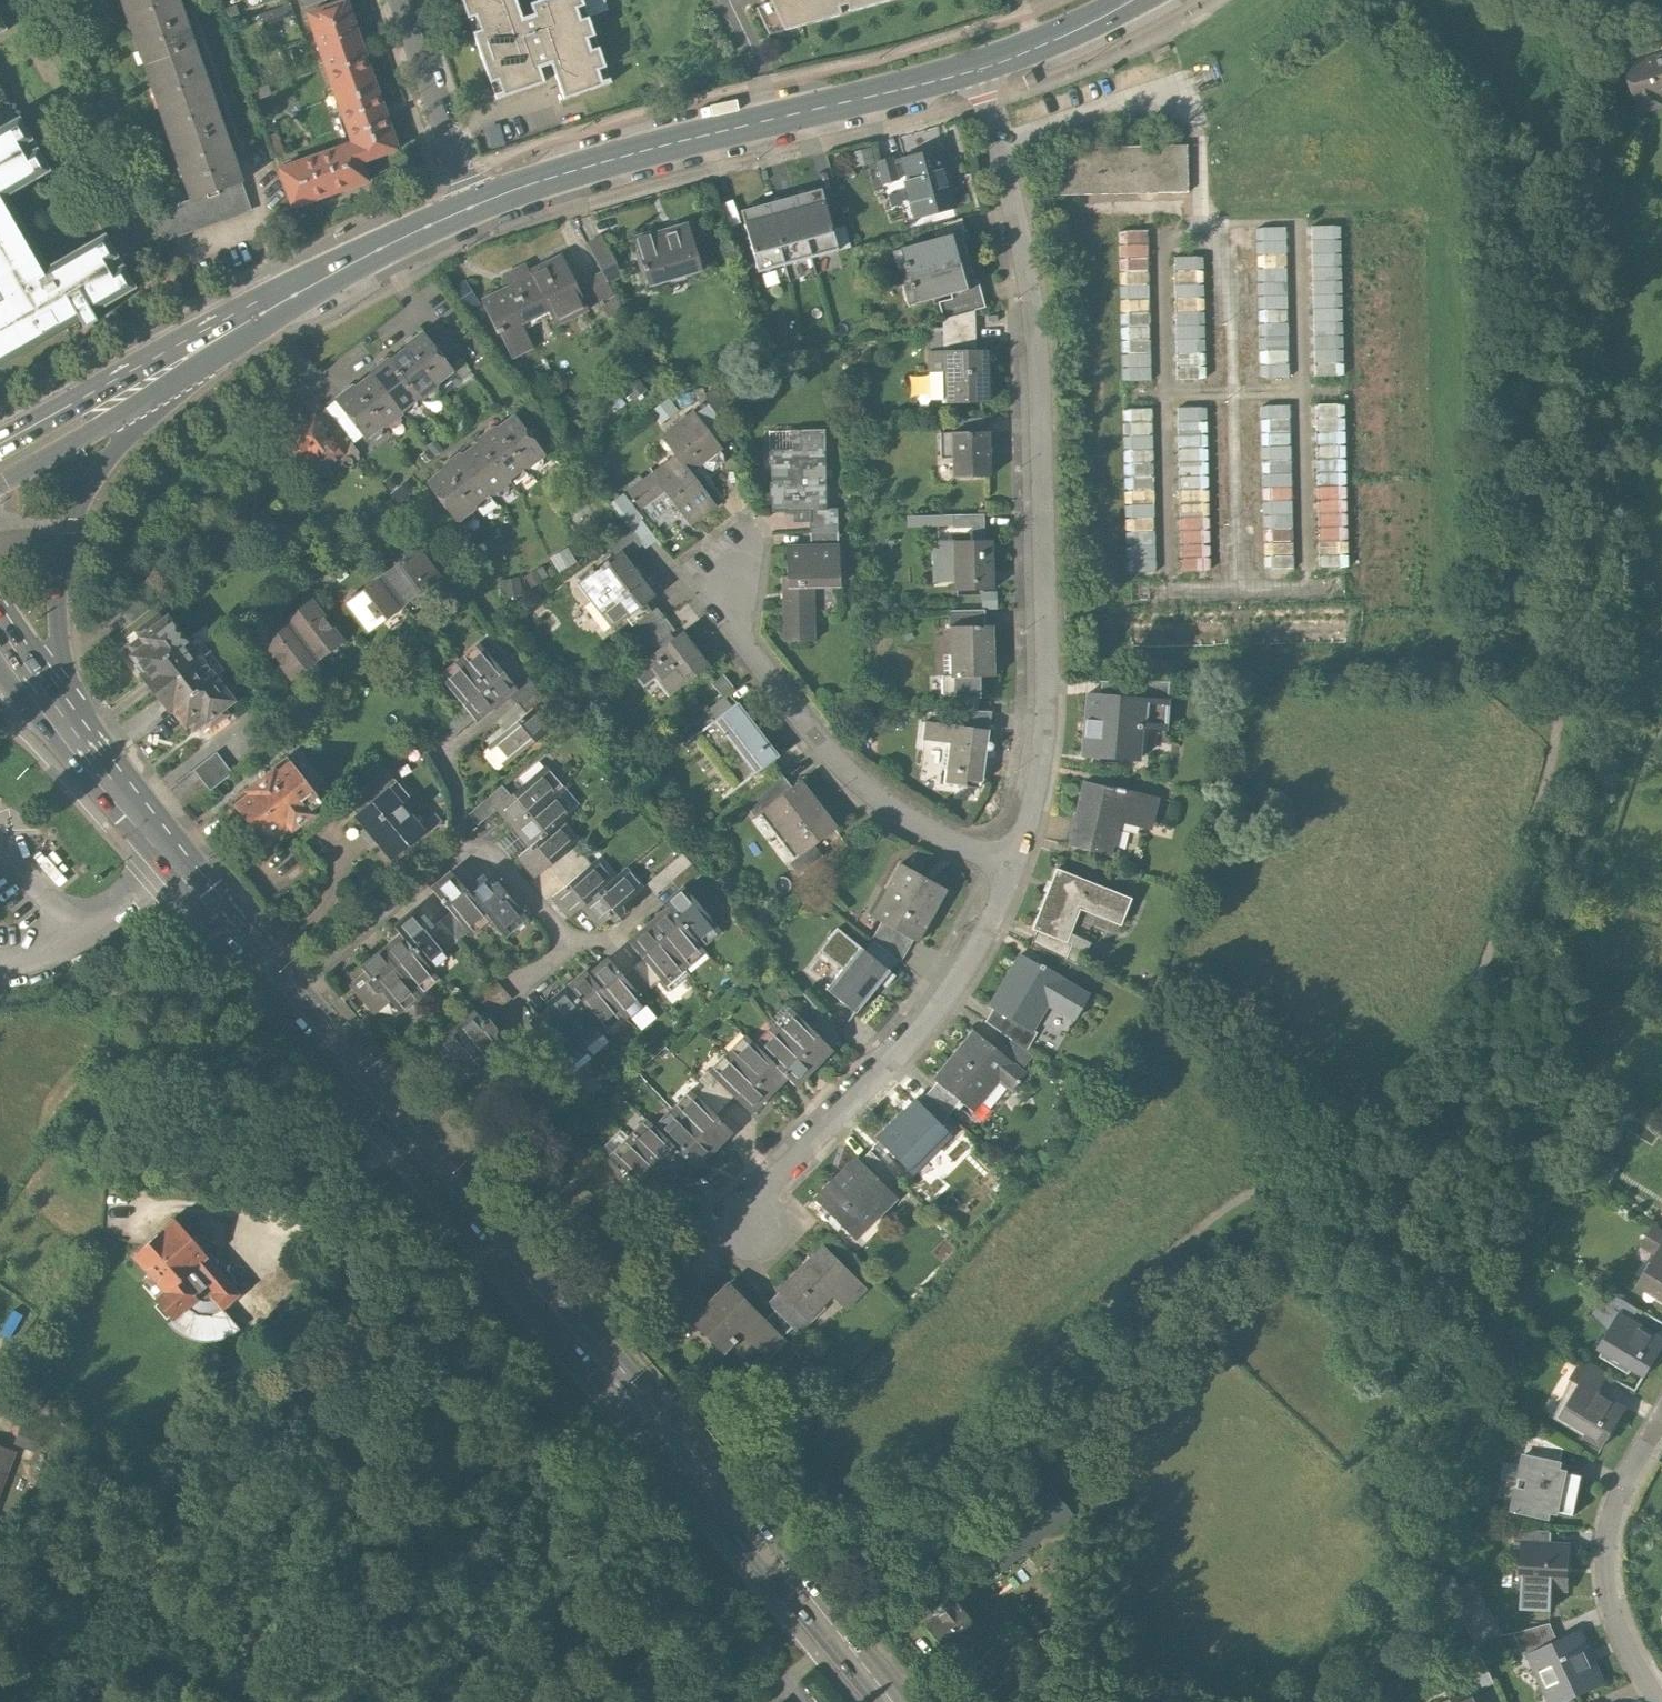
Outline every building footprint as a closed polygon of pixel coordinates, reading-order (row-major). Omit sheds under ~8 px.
[(141,59),(191,41),(179,6),(177,0),(120,0),(141,59)] [(470,18),(477,13),(483,31),(474,34),(483,58),(491,81),(501,77),(507,94),(542,82),(537,67),(555,60),(568,95),(600,84),(594,69),(603,66),(597,52),(590,54),(585,39),(594,36),(588,19),(579,23),(573,9),(583,6),(581,0),(544,0),(533,4),(537,16),(523,21),(515,0),(463,0),(470,18)] [(771,2),(785,31),(791,29),(841,15),(838,7),(847,5),(849,13),(896,0),(770,0),(771,2)] [(345,1),(307,14),(333,89),(371,76),(358,39),(345,1)] [(769,35),(785,31),(771,2),(756,9),(769,35)] [(191,41),(141,59),(166,129),(216,112),(209,93),(191,41)] [(1627,68),(1641,111),(1661,105),(1661,103),(1658,92),(1661,91),(1661,57),(1627,68)] [(371,76),(333,89),(352,144),(354,144),(361,163),(397,150),(384,113),(371,76)] [(15,118),(8,106),(12,104),(0,84),(0,127),(15,118)] [(216,112),(166,129),(191,200),(241,183),(222,130),(216,112)] [(135,290),(119,262),(103,234),(82,246),(49,266),(8,196),(42,177),(50,172),(18,117),(15,118),(0,127),(0,368),(135,290)] [(1190,142),(1054,147),(1055,194),(1191,189),(1190,142)] [(352,144),(278,170),(292,208),(329,195),(367,182),(361,163),(354,144),(352,144)] [(938,150),(903,159),(909,181),(905,182),(911,202),(914,201),(919,217),(954,207),(938,150)] [(42,177),(8,196),(49,266),(82,246),(42,177)] [(250,211),(241,183),(191,200),(148,215),(164,241),(250,211)] [(821,189),(794,196),(811,259),(838,251),(821,189)] [(794,196),(767,204),(784,266),(811,259),(794,196)] [(767,204),(740,211),(757,273),(784,266),(767,204)] [(1343,376),(1340,226),(1312,226),(1315,377),(1343,376)] [(1288,379),(1284,228),(1256,229),(1260,379),(1288,379)] [(689,229),(652,239),(651,233),(633,239),(647,286),(701,270),(689,229)] [(1151,381),(1147,231),(1119,232),(1123,382),(1151,381)] [(601,301),(616,294),(610,281),(622,275),(603,233),(588,239),(602,270),(589,276),(601,301)] [(961,233),(901,249),(908,276),(968,260),(961,233)] [(590,316),(560,253),(477,292),(507,356),(590,316)] [(1204,380),(1202,257),(1174,258),(1176,381),(1204,380)] [(968,260),(908,276),(915,303),(933,299),(949,294),(975,287),(973,280),(968,260)] [(975,287),(949,294),(951,299),(937,302),(942,319),(943,319),(973,311),(985,307),(978,279),(973,280),(975,287)] [(973,311),(943,319),(943,352),(968,352),(967,330),(974,330),(973,311)] [(421,338),(404,351),(438,394),(455,381),(421,338)] [(404,351),(386,364),(420,408),(438,394),(404,351)] [(943,352),(930,353),(930,373),(947,373),(948,404),(986,403),(985,351),(968,352),(943,352)] [(386,364),(369,378),(403,421),(420,408),(386,364)] [(369,378),(352,391),(386,435),(403,421),(369,378)] [(352,391),(335,405),(369,448),(386,435),(352,391)] [(1348,567),(1344,404),(1316,405),(1320,568),(1348,567)] [(1293,569),(1288,406),(1260,407),(1265,570),(1293,569)] [(1211,571),(1206,407),(1178,408),(1183,572),(1211,571)] [(1156,573),(1151,409),(1123,410),(1128,574),(1156,573)] [(352,457),(319,412),(280,441),(313,486),(352,457)] [(675,459),(628,493),(644,514),(665,499),(691,533),(715,515),(689,481),(725,454),(694,413),(659,439),(675,459)] [(983,419),(943,420),(944,435),(983,434),(983,419)] [(515,420),(497,434),(532,478),(549,464),(515,420)] [(830,514),(826,433),(770,436),(773,517),(811,515),(830,514)] [(497,434),(479,448),(514,492),(532,478),(497,434)] [(944,435),(940,435),(940,460),(952,459),(952,478),(988,477),(987,434),(983,434),(944,435)] [(479,448),(461,461),(496,506),(514,492),(479,448)] [(461,461),(443,475),(478,519),(496,506),(461,461)] [(443,475),(426,489),(460,533),(478,519),(443,475)] [(626,491),(615,499),(639,533),(644,529),(640,523),(646,519),(626,491)] [(996,589),(994,529),(987,529),(987,509),(955,510),(955,535),(944,535),(945,547),(934,548),(935,578),(958,577),(958,590),(996,589)] [(811,515),(812,551),(842,551),(840,514),(830,514),(811,515)] [(812,551),(787,552),(788,582),(783,582),(785,649),(818,648),(817,599),(843,598),(842,551),(812,551)] [(418,552),(380,580),(410,620),(448,592),(418,552)] [(659,608),(623,557),(576,590),(613,641),(659,608)] [(380,580),(342,608),(372,649),(410,620),(380,580)] [(313,606),(287,626),(320,669),(346,649),(313,606)] [(201,670),(168,626),(119,662),(152,706),(201,670)] [(287,626),(261,646),(294,689),(320,669),(287,626)] [(998,688),(996,631),(953,633),(955,690),(998,688)] [(712,675),(685,641),(645,673),(672,707),(712,675)] [(484,650),(462,668),(495,709),(517,692),(484,650)] [(462,668),(440,686),(474,727),(495,709),(462,668)] [(234,714),(201,670),(152,706),(186,750),(234,714)] [(1088,682),(1083,750),(1147,755),(1150,720),(1171,721),(1174,688),(1088,682)] [(781,765),(741,710),(695,744),(735,799),(781,765)] [(532,712),(485,751),(508,778),(555,739),(532,712)] [(985,793),(993,737),(925,726),(922,746),(953,751),(948,788),(985,793)] [(211,788),(236,771),(220,749),(195,766),(211,788)] [(282,765),(230,808),(271,857),(323,814),(282,765)] [(492,818),(510,839),(563,793),(545,773),(492,818)] [(1083,773),(1068,840),(1111,850),(1119,818),(1155,827),(1163,792),(1083,773)] [(840,838),(802,789),(761,820),(800,869),(840,838)] [(510,839),(529,860),(570,825),(582,815),(563,793),(510,839)] [(424,840),(390,799),(355,828),(389,870),(424,840)] [(519,869),(537,890),(588,846),(570,825),(529,860),(519,869)] [(953,882),(902,853),(872,907),(923,935),(953,882)] [(1135,892),(1058,862),(1034,925),(1070,940),(1084,905),(1124,921),(1135,892)] [(597,865),(553,908),(572,927),(582,918),(616,884),(597,865)] [(660,888),(676,872),(669,865),(653,881),(660,888)] [(599,935),(642,892),(625,874),(616,884),(582,918),(599,935)] [(465,900),(448,881),(428,899),(468,943),(488,926),(465,900)] [(524,930),(484,884),(465,900),(488,926),(505,946),(524,930)] [(687,894),(665,911),(669,916),(701,955),(722,938),(687,894)] [(669,916),(649,932),(687,979),(707,963),(701,955),(669,916)] [(453,962),(413,919),(394,937),(402,946),(433,980),(453,962)] [(649,932),(630,948),(667,994),(687,979),(649,932)] [(827,971),(863,1002),(896,964),(860,933),(827,971)] [(402,946),(380,967),(416,1005),(438,985),(433,980),(402,946)] [(1092,987),(1021,948),(989,1006),(1034,1030),(1049,1003),(1075,1017),(1092,987)] [(380,967),(358,987),(394,1026),(416,1005),(380,967)] [(607,968),(589,984),(624,1026),(643,1010),(607,968)] [(589,984),(570,1000),(605,1042),(624,1026),(589,984)] [(570,1000),(551,1016),(587,1057),(605,1042),(570,1000)] [(816,1060),(834,1041),(797,1005),(778,1025),(816,1060)] [(551,1016),(532,1032),(568,1073),(587,1057),(551,1016)] [(475,1017),(452,1037),(491,1081),(514,1061),(475,1017)] [(798,1079),(816,1060),(778,1025),(761,1043),(788,1069),(798,1079)] [(1016,1061),(973,1025),(934,1073),(977,1108),(1016,1061)] [(768,1090),(788,1069),(761,1043),(749,1033),(730,1053),(768,1090)] [(452,1037),(429,1057),(469,1101),(491,1081),(452,1037)] [(748,1111),(768,1090),(730,1053),(710,1074),(748,1111)] [(717,1145),(739,1123),(701,1085),(679,1107),(717,1145)] [(957,1132),(917,1092),(878,1132),(918,1172),(957,1132)] [(695,1167),(717,1145),(679,1107),(657,1129),(687,1159),(695,1167)] [(668,1178),(687,1159),(657,1129),(649,1121),(630,1141),(668,1178)] [(648,1198),(668,1178),(630,1141),(611,1160),(648,1198)] [(901,1192),(858,1150),(812,1196),(855,1239),(901,1192)] [(1634,1282),(1661,1299),(1661,1226),(1651,1219),(1634,1247),(1649,1256),(1634,1282)] [(175,1221),(134,1256),(165,1292),(155,1299),(172,1319),(196,1298),(206,1290),(223,1310),(240,1296),(175,1221)] [(870,1286),(823,1240),(775,1290),(808,1322),(833,1296),(847,1310),(870,1286)] [(789,1337),(728,1275),(706,1295),(682,1271),(664,1289),(723,1349),(740,1333),(766,1359),(789,1337)] [(239,1329),(240,1329),(223,1310),(206,1290),(196,1298),(172,1319),(166,1324),(177,1334),(190,1340),(203,1343),(216,1342),(229,1337),(239,1329)] [(1620,1305),(1596,1345),(1643,1374),(1661,1343),(1661,1331),(1620,1305)] [(1548,1414),(1599,1447),(1634,1391),(1583,1359),(1548,1414)] [(44,1432),(23,1424),(15,1443),(37,1451),(44,1432)] [(0,1444),(0,1496),(17,1450),(0,1444)] [(1563,1457),(1522,1447),(1508,1505),(1550,1515),(1552,1508),(1573,1513),(1583,1471),(1561,1466),(1563,1457)] [(1053,1493),(985,1548),(1005,1572),(1073,1517),(1053,1493)] [(1521,1558),(1519,1588),(1569,1591),(1571,1561),(1521,1558)] [(1467,1619),(1491,1607),(1477,1579),(1453,1591),(1467,1619)] [(912,1627),(945,1662),(984,1625),(951,1590),(912,1627)] [(1582,1627),(1521,1654),(1543,1701),(1558,1701),(1606,1680),(1582,1627)] [(1475,1682),(1430,1701),(1485,1701),(1475,1682)]
